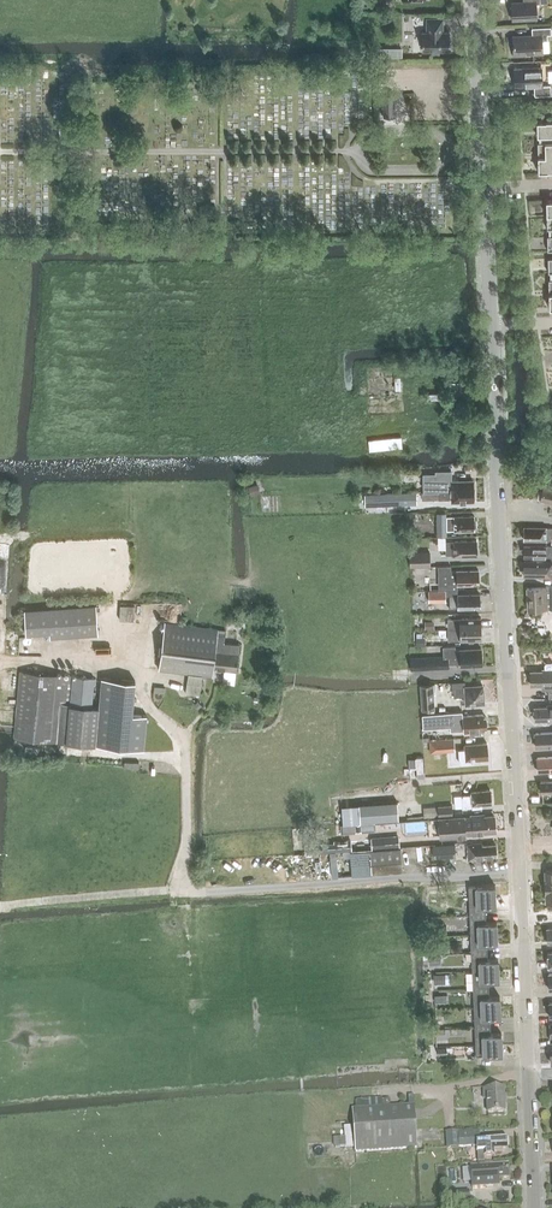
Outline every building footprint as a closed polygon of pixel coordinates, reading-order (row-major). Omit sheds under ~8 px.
[(512,18),(537,17),(536,3),(539,3),(539,0),(526,0),(526,3),(511,4),(512,18)] [(442,30),(442,19),(427,19),(427,32),(422,32),(422,50),(449,50),(449,32),(441,32),(441,30),(442,30)] [(541,35),(551,34),(551,27),(531,28),(532,35),(512,36),(513,54),(542,53),(541,35)] [(534,96),(551,95),(550,85),(542,86),(541,68),(514,69),(515,87),(534,86),(534,96)] [(394,116),(394,94),(383,94),(383,117),(394,116)] [(536,121),(537,136),(539,136),(539,139),(551,138),(551,120),(536,121)] [(539,139),(539,142),(537,142),(537,155),(551,155),(551,138),(539,139)] [(537,155),(538,171),(551,171),(551,155),(537,155)] [(200,216),(215,216),(215,206),(200,206),(200,216)] [(369,450),(402,447),(401,437),(368,440),(369,450)] [(438,491),(473,490),(472,480),(458,480),(457,479),(453,479),(452,480),(451,480),(451,477),(450,477),(450,472),(451,472),(451,470),(435,471),(435,473),(423,473),(423,491),(438,491)] [(544,483),(542,490),(539,490),(537,497),(540,499),(539,500),(551,503),(551,485),(544,483)] [(473,501),(473,490),(438,491),(423,491),(422,491),(422,498),(438,498),(450,498),(450,501),(452,501),(453,503),(457,503),(458,501),(473,501)] [(365,506),(417,504),(416,492),(364,493),(365,506)] [(474,530),(474,515),(455,515),(455,517),(447,517),(447,530),(455,530),(474,530)] [(551,528),(546,527),(524,527),(523,540),(551,541),(551,538),(551,528)] [(453,555),(476,554),(476,540),(445,541),(446,554),(453,554),(453,555)] [(545,546),(524,545),(523,557),(551,558),(551,555),(551,546),(545,546)] [(410,567),(430,566),(430,551),(410,551),(410,567)] [(524,561),(523,576),(551,577),(551,562),(524,561)] [(445,590),(456,590),(456,583),(472,583),(472,580),(478,580),(478,579),(479,579),(479,570),(456,570),(455,566),(438,566),(439,590),(429,591),(429,602),(446,601),(445,590)] [(546,585),(546,588),(526,588),(527,610),(547,609),(551,609),(551,585),(546,585)] [(479,594),(458,594),(458,595),(449,595),(449,607),(458,607),(458,609),(473,608),(473,605),(479,605),(479,594)] [(119,603),(120,619),(135,618),(133,602),(119,603)] [(96,605),(24,610),(26,634),(49,633),(49,638),(98,635),(96,605)] [(448,629),(480,629),(480,618),(448,619),(448,629)] [(432,629),(432,621),(424,621),(424,629),(432,629)] [(213,668),(236,671),(239,644),(224,643),(225,631),(164,623),(158,670),(212,677),(213,668)] [(480,639),(480,629),(448,629),(448,640),(460,639),(460,640),(480,639)] [(481,648),(459,649),(455,649),(455,645),(443,646),(444,657),(410,658),(410,669),(449,667),(449,663),(460,662),(460,666),(482,665),(481,648)] [(551,697),(551,669),(544,669),(544,671),(530,671),(531,685),(541,685),(542,689),(548,689),(549,697),(551,697)] [(98,706),(92,706),(95,678),(20,671),(13,738),(66,743),(95,745),(98,706)] [(201,676),(187,674),(185,692),(199,694),(201,676)] [(143,750),(146,716),(131,715),(134,681),(101,678),(98,706),(95,745),(121,748),(143,750)] [(483,684),(466,686),(465,681),(453,682),(454,696),(465,696),(466,704),(484,702),(483,684)] [(422,713),(434,713),(433,683),(420,684),(422,713)] [(551,721),(551,705),(547,705),(547,707),(534,707),(534,721),(548,720),(548,722),(551,721)] [(447,713),(448,725),(450,725),(450,730),(464,729),(464,731),(484,730),(484,727),(487,727),(486,715),(484,715),(484,714),(463,715),(462,712),(447,713)] [(423,728),(448,726),(447,713),(422,714),(423,728)] [(536,733),(536,747),(551,746),(551,732),(536,733)] [(455,751),(454,738),(429,740),(430,753),(455,751)] [(476,759),(488,758),(486,742),(464,744),(465,749),(458,749),(460,763),(474,762),(476,759)] [(551,771),(551,757),(537,758),(538,771),(551,771)] [(540,781),(541,792),(551,792),(551,781),(540,781)] [(481,804),(491,803),(490,790),(471,791),(471,795),(462,796),(463,807),(472,807),(472,808),(482,807),(481,804)] [(360,823),(398,821),(397,802),(359,804),(360,823)] [(424,818),(453,815),(452,805),(423,808),(424,818)] [(465,818),(464,817),(441,819),(443,837),(466,835),(466,834),(472,833),(472,835),(483,834),(482,832),(495,831),(494,816),(484,817),(483,815),(470,816),(470,818),(465,818)] [(376,822),(341,825),(341,832),(377,830),(376,822)] [(399,847),(398,837),(370,839),(371,849),(399,847)] [(305,854),(352,851),(351,840),(347,840),(347,842),(337,843),(337,841),(333,841),(334,843),(322,844),(321,843),(305,844),(305,854)] [(433,844),(434,856),(455,855),(455,843),(433,844)] [(496,855),(495,844),(482,845),(482,843),(467,844),(468,860),(484,859),(484,857),(496,855)] [(401,871),(400,849),(349,852),(351,875),(372,874),(401,871)] [(469,897),(495,896),(495,885),(475,886),(468,886),(469,897)] [(495,906),(495,896),(469,897),(469,915),(485,915),(485,907),(495,906)] [(469,915),(470,934),(497,933),(496,922),(485,923),(485,915),(469,915)] [(466,957),(487,956),(486,944),(497,943),(497,933),(470,934),(471,953),(465,953),(466,957)] [(432,944),(433,954),(450,953),(449,942),(432,944)] [(440,955),(429,955),(429,964),(441,964),(440,955)] [(471,960),(472,971),(498,970),(498,959),(487,960),(487,956),(466,957),(466,961),(471,960)] [(499,980),(498,970),(472,971),(473,989),(488,989),(488,981),(499,980)] [(489,997),(488,989),(473,989),(473,1008),(500,1007),(499,996),(489,997)] [(500,1017),(500,1007),(473,1008),(474,1024),(490,1023),(490,1018),(500,1017)] [(474,1024),(475,1045),(501,1044),(501,1033),(490,1034),(490,1023),(474,1024)] [(502,1054),(501,1044),(475,1045),(476,1055),(482,1055),(502,1054)] [(505,1112),(503,1088),(482,1088),(483,1098),(486,1098),(486,1112),(505,1112)] [(413,1103),(352,1106),(354,1151),(416,1148),(413,1103)] [(447,1148),(459,1147),(458,1133),(458,1131),(445,1132),(447,1148)] [(479,1131),(458,1133),(459,1147),(477,1145),(480,1145),(479,1139),(479,1131)] [(479,1139),(480,1145),(477,1145),(477,1153),(483,1153),(483,1156),(494,1155),(494,1152),(502,1151),(502,1148),(506,1147),(505,1137),(482,1139),(479,1139)] [(508,1165),(484,1166),(471,1166),(472,1187),(499,1186),(498,1178),(509,1177),(508,1165)] [(460,1197),(452,1198),(452,1204),(470,1203),(469,1191),(460,1191),(460,1197)]
